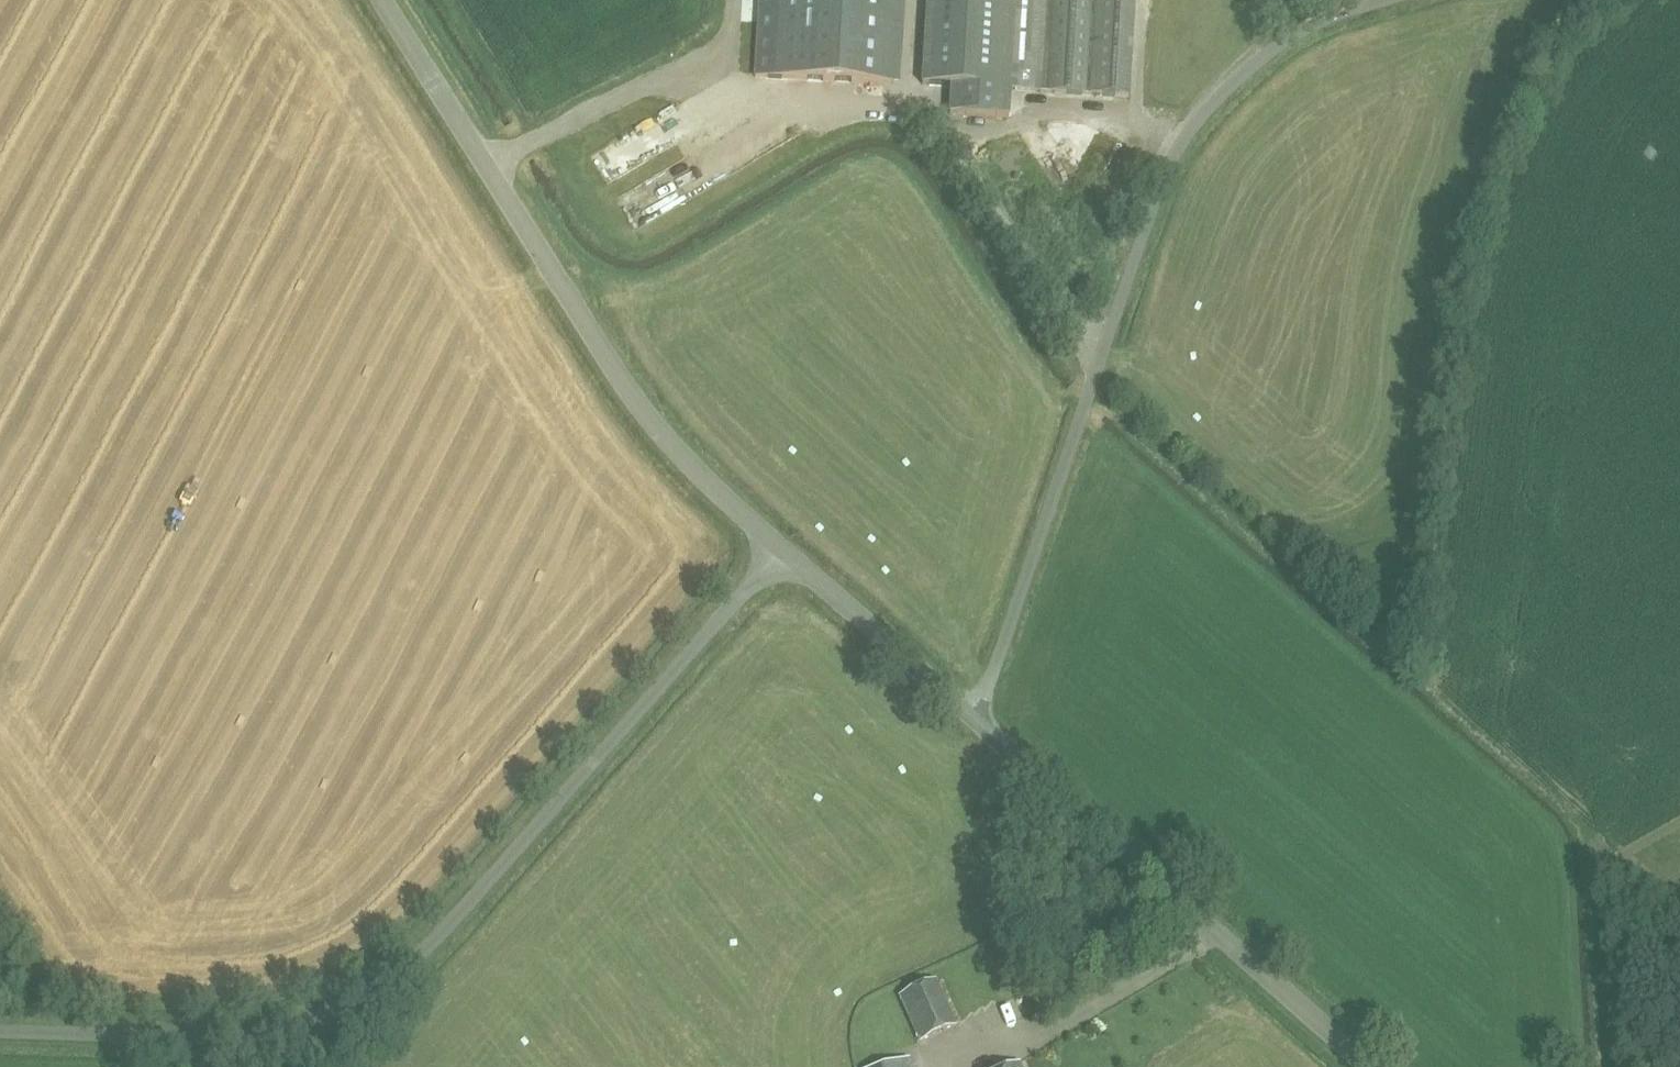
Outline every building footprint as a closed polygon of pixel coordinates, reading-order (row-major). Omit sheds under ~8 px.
[(755,77),(899,86),(904,0),(759,0),(755,77)] [(923,85),(952,86),(950,114),(1009,118),(1010,90),(1001,91),(1001,89),(1007,0),(928,0),(923,85)] [(1001,89),(1010,90),(1047,93),(1053,0),(1007,0),(1001,89)] [(1047,93),(1088,95),(1094,0),(1053,0),(1047,93)] [(1088,95),(1128,97),(1134,0),(1094,0),(1088,95)] [(936,978),(901,994),(922,1038),(956,1023),(936,978)]
